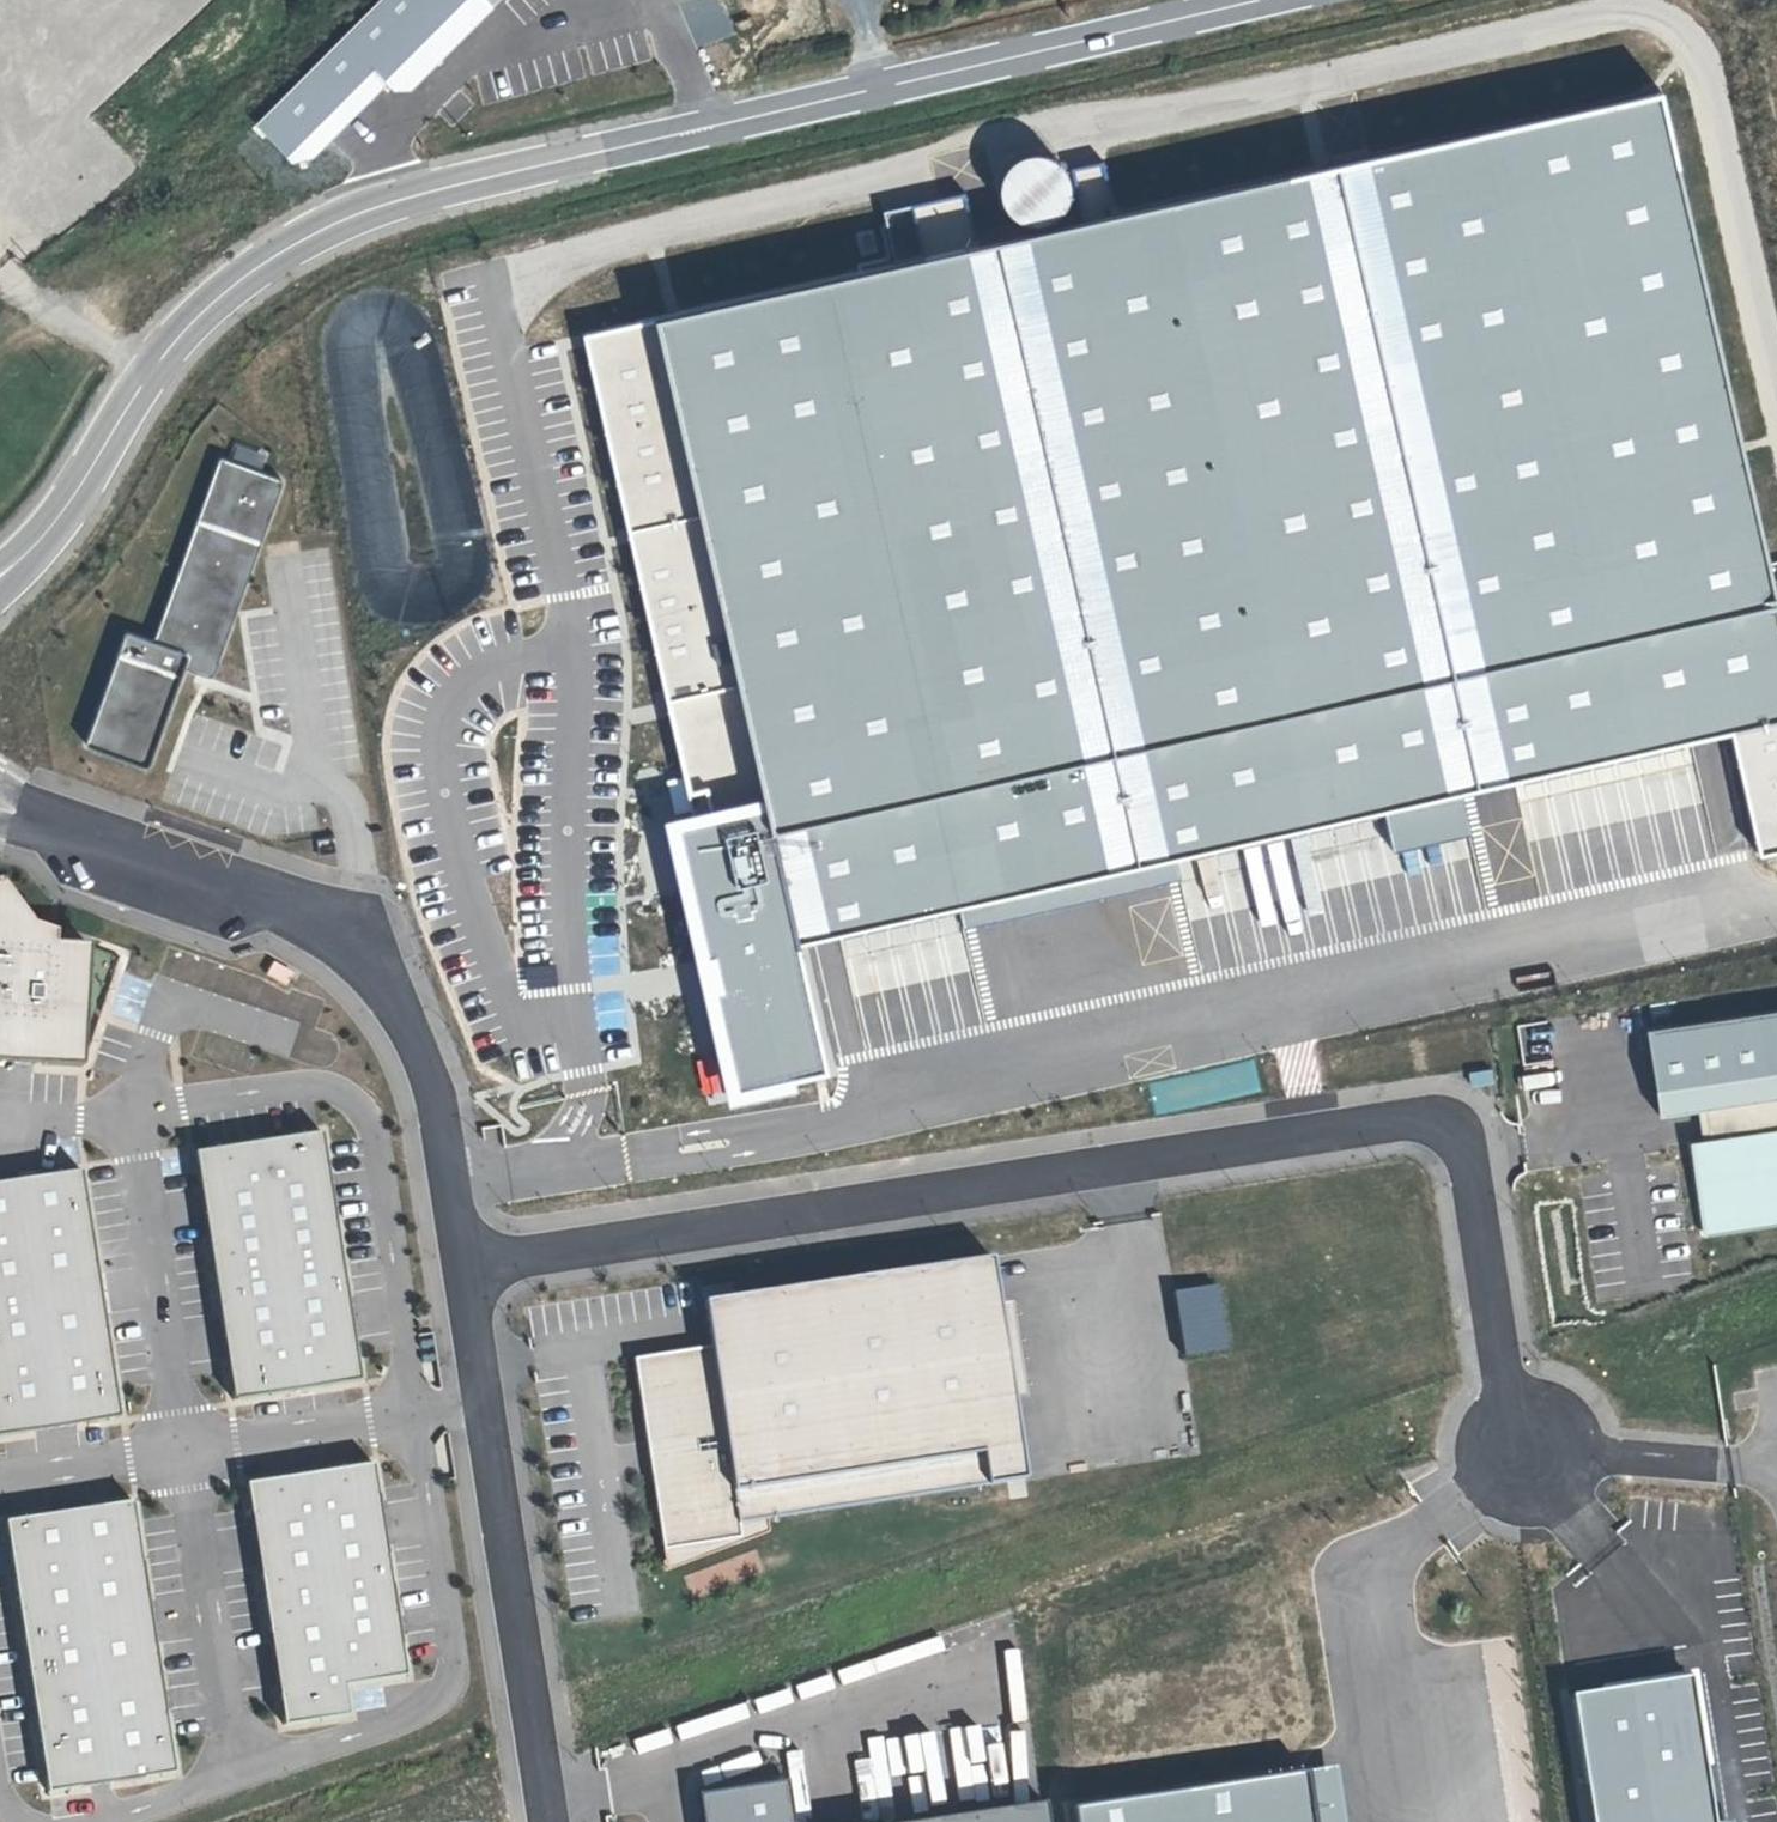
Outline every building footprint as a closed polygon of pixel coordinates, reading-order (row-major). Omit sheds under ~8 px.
[(521,11),(533,0),(510,0),(521,11)] [(730,1090),(825,1068),(797,944),(1728,731),(1757,856),(1776,851),(1776,618),(1656,92),(585,337),(694,813),(668,819),(730,1090)] [(122,630),(80,744),(143,766),(177,670),(207,676),(278,482),(216,461),(149,641),(122,630)] [(65,1064),(72,941),(36,941),(37,932),(15,922),(0,899),(0,1060),(65,1064)] [(293,974),(273,963),(266,974),(286,986),(293,974)] [(1647,1031),(1660,1116),(1776,1098),(1776,1011),(1647,1031)] [(1690,1141),(1703,1232),(1776,1221),(1776,1129),(1690,1141)] [(234,1401),(362,1381),(323,1131),(195,1151),(234,1401)] [(81,1171),(0,1184),(0,1435),(120,1417),(81,1171)] [(699,1345),(629,1359),(662,1576),(764,1530),(762,1514),(1013,1479),(982,1255),(691,1301),(699,1345)] [(374,1464),(247,1483),(284,1725),(350,1715),(345,1685),(406,1676),(374,1464)] [(9,1520),(48,1790),(173,1772),(133,1501),(9,1520)] [(1589,1821),(1711,1821),(1690,1679),(1570,1696),(1589,1821)] [(1071,1808),(1073,1821),(1313,1821),(1306,1773),(1071,1808)] [(686,1795),(691,1821),(783,1821),(776,1780),(686,1795)] [(1034,1800),(900,1821),(1038,1821),(1034,1800)]
